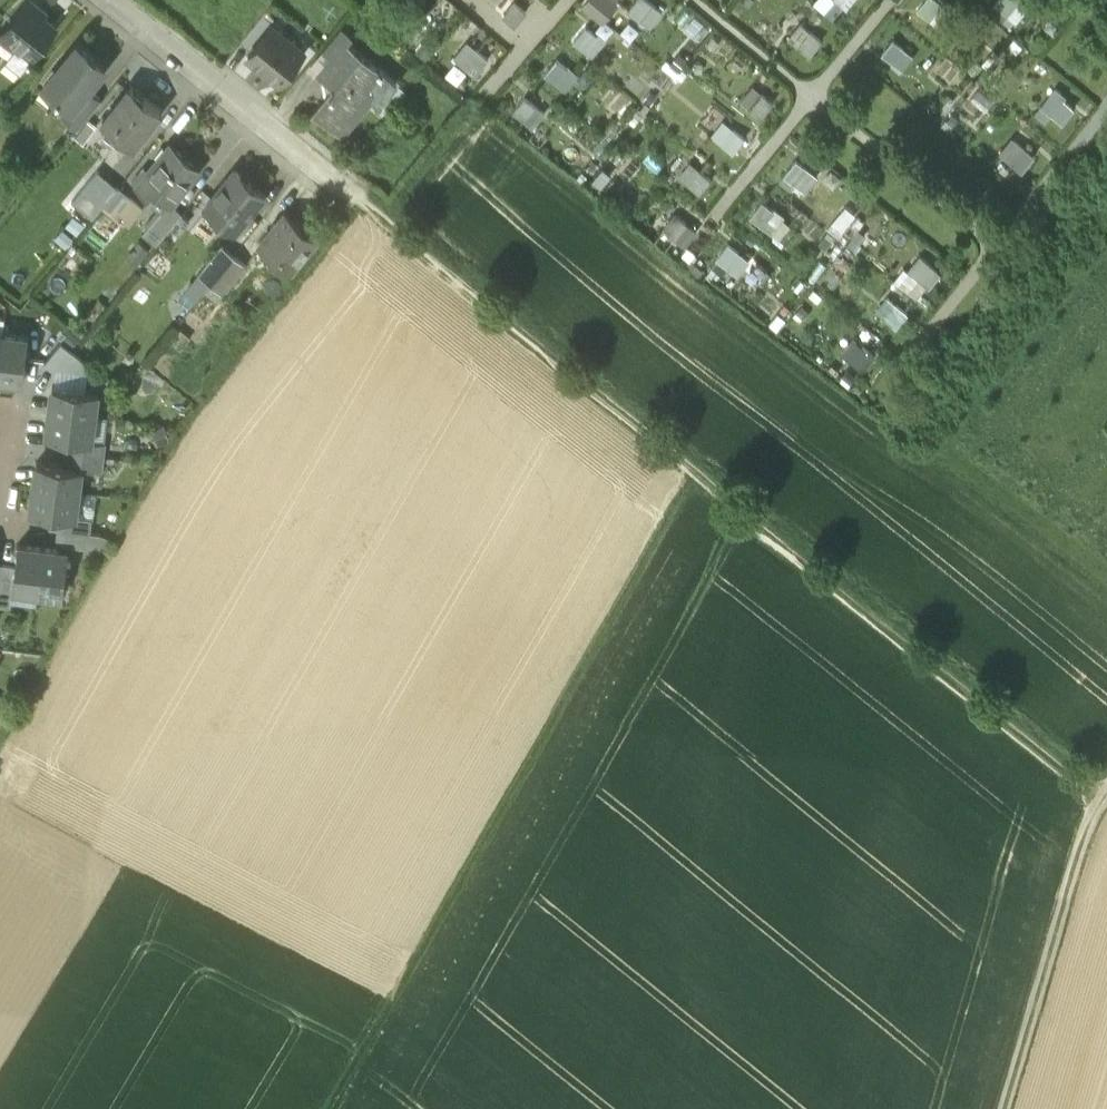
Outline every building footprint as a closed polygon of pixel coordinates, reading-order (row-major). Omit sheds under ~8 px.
[(582,2),(601,17),(614,0),(584,0),(582,2)] [(652,0),(632,0),(628,6),(646,21),(658,5),(652,0)] [(913,9),(935,26),(948,8),(937,0),(920,0),(913,9)] [(991,3),(1015,21),(1028,3),(1024,0),(993,0),(991,3)] [(57,28),(25,3),(2,32),(34,57),(57,28)] [(512,3),(501,17),(514,27),(525,12),(512,3)] [(798,20),(785,36),(806,52),(819,36),(798,20)] [(583,22),(569,39),(589,55),(603,39),(583,22)] [(272,27),(248,57),(279,82),(303,52),(272,27)] [(340,28),(323,49),(334,58),(346,43),(346,44),(351,37),(340,28)] [(889,35),(876,52),(900,70),(913,54),(889,35)] [(474,76),(488,60),(466,42),(453,59),(474,76)] [(346,44),(346,43),(334,58),(320,74),(326,80),(325,81),(324,81),(326,90),(327,90),(328,91),(313,110),(341,133),(369,98),(379,105),(396,84),(382,73),(383,71),(380,68),(379,70),(346,44)] [(105,67),(78,45),(44,87),(57,97),(56,97),(58,99),(59,99),(71,108),(72,109),(88,89),(105,67)] [(551,55),(539,72),(564,91),(576,74),(551,55)] [(751,83),(739,97),(756,113),(769,98),(751,83)] [(143,96),(134,89),(135,89),(134,88),(134,89),(130,86),(102,121),(134,146),(162,111),(161,110),(144,97),(144,96),(143,96)] [(1049,88),(1037,105),(1058,121),(1071,104),(1049,88)] [(102,100),(88,89),(72,109),(71,108),(63,118),(77,130),(102,100)] [(521,95),(509,111),(530,127),(543,111),(521,95)] [(720,115),(707,131),(730,150),(743,134),(720,115)] [(1011,140),(1000,155),(1020,169),(1031,153),(1011,140)] [(170,144),(136,186),(148,196),(154,201),(152,204),(161,211),(168,203),(171,205),(201,169),(170,144)] [(794,157),(782,173),(803,189),(815,173),(794,157)] [(688,161),(675,177),(697,194),(709,178),(688,161)] [(234,171),(207,204),(210,206),(203,215),(219,228),(226,220),(238,229),(265,196),(234,171)] [(91,196),(102,206),(120,184),(109,175),(91,196)] [(120,184),(102,206),(114,216),(133,194),(120,184)] [(762,197),(747,215),(770,233),(784,215),(762,197)] [(161,211),(143,233),(156,244),(181,214),(171,205),(168,203),(161,211)] [(670,210),(658,225),(676,239),(688,225),(670,210)] [(286,212),(259,246),(275,260),(280,254),(294,266),(317,237),(286,212)] [(724,241),(712,256),(733,273),(746,258),(724,241)] [(222,247),(200,274),(211,284),(234,256),(222,247)] [(234,256),(211,284),(227,296),(250,268),(234,256)] [(917,256),(904,272),(928,291),(941,274),(917,256)] [(885,298),(873,314),(893,329),(905,314),(885,298)] [(3,334),(0,358),(0,378),(23,381),(28,337),(3,334)] [(852,339),(837,357),(858,374),(873,356),(852,339)] [(61,341),(45,362),(55,370),(57,367),(88,371),(92,366),(61,341)] [(97,390),(53,385),(50,410),(94,416),(97,390)] [(94,416),(50,410),(47,435),(65,438),(91,441),(91,440),(94,416)] [(91,441),(65,438),(64,451),(104,456),(106,442),(91,440),(91,441)] [(104,456),(64,451),(62,464),(81,467),(102,470),(104,456)] [(62,464),(37,461),(34,487),(78,492),(81,467),(62,464)] [(78,492),(34,487),(31,512),(52,515),(75,517),(78,492)] [(75,517),(52,515),(50,528),(58,529),(86,532),(89,533),(91,519),(75,517)] [(86,532),(58,529),(57,543),(85,546),(86,532)] [(43,548),(17,545),(15,567),(12,589),(12,590),(37,593),(43,548)] [(68,551),(43,548),(37,593),(63,596),(68,551)] [(1,566),(0,577),(0,606),(10,607),(12,590),(12,589),(15,567),(1,566)]
